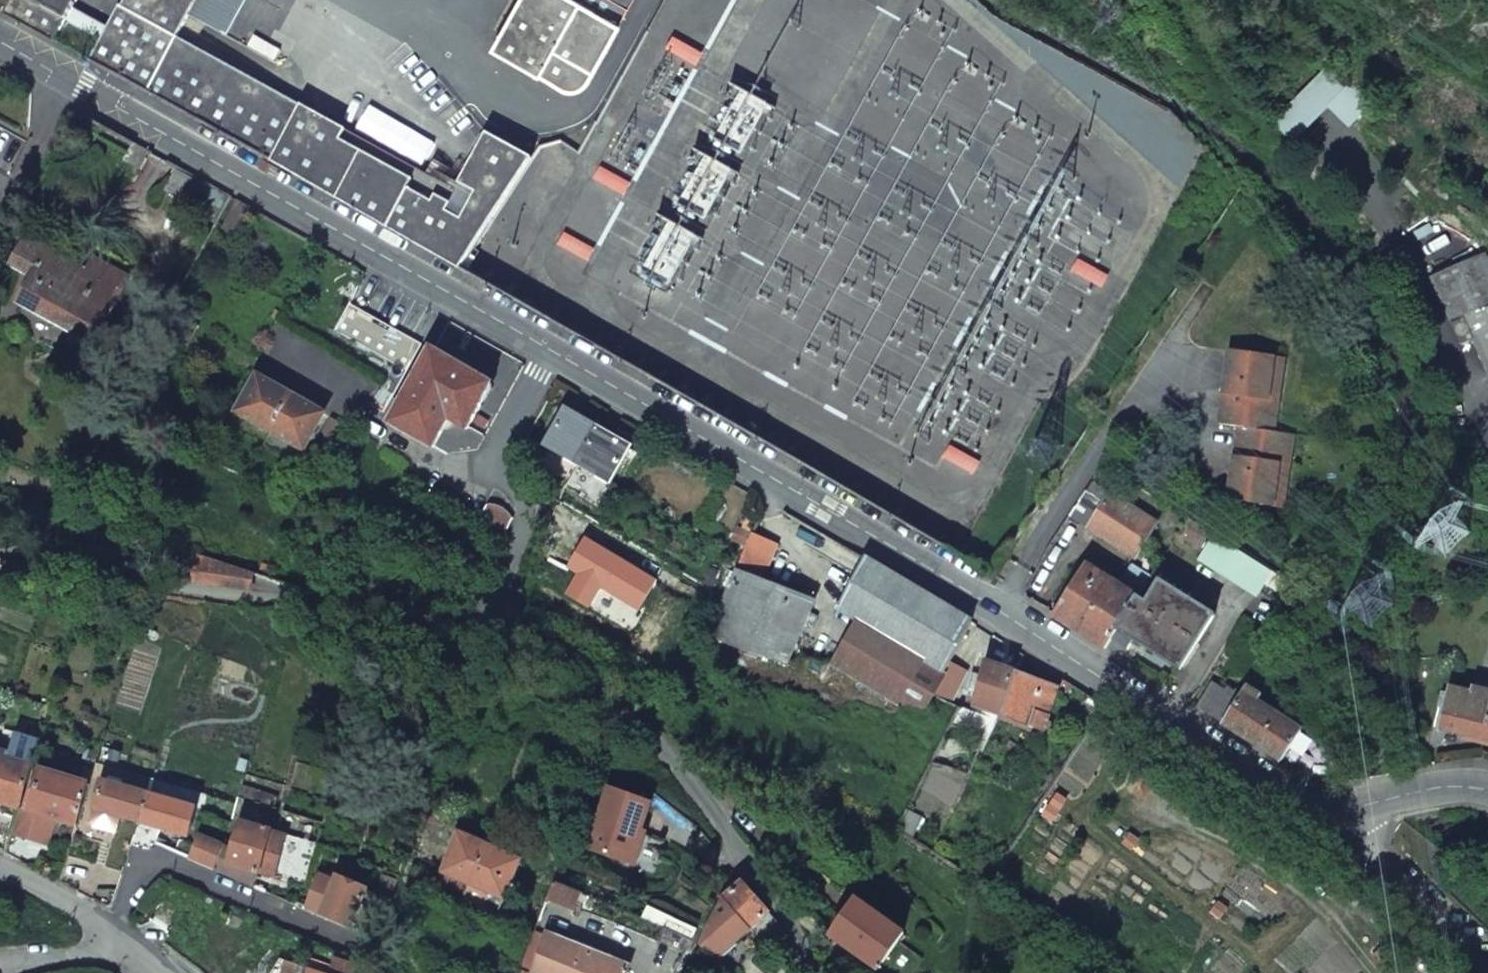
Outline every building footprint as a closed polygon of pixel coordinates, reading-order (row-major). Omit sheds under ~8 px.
[(53,43),(65,21),(26,0),(10,0),(2,14),(53,43)] [(65,21),(66,22),(66,21),(78,0),(26,0),(65,21)] [(459,270),(531,160),(486,134),(454,190),(177,38),(189,15),(197,0),(124,0),(120,7),(118,6),(100,41),(90,59),(88,62),(284,170),(459,270)] [(189,15),(231,38),(253,0),(197,0),(189,15)] [(620,25),(577,0),(520,0),(493,48),(540,75),(541,73),(568,89),(570,89),(571,89),(578,88),(583,87),(588,82),(620,25)] [(620,25),(633,0),(577,0),(620,25)] [(100,41),(66,22),(65,21),(53,43),(88,62),(90,59),(100,41)] [(674,36),(667,48),(695,64),(702,52),(674,36)] [(1330,63),(1273,118),(1294,139),(1330,105),(1350,125),(1371,105),(1330,63)] [(0,127),(0,190),(27,142),(0,127)] [(601,167),(595,179),(624,195),(630,183),(601,167)] [(236,235),(251,209),(238,201),(222,227),(236,235)] [(565,233),(558,245),(587,261),(593,249),(565,233)] [(95,260),(87,272),(27,239),(12,266),(33,277),(19,304),(89,342),(125,276),(95,260)] [(1487,373),(1487,258),(1486,252),(1431,278),(1462,346),(1473,341),(1487,373)] [(1078,259),(1072,271),(1101,287),(1107,275),(1078,259)] [(421,345),(349,304),(334,331),(406,371),(421,345)] [(1272,358),(1228,352),(1218,425),(1238,428),(1271,433),(1276,402),(1266,400),(1272,358)] [(491,386),(431,353),(391,424),(433,448),(448,420),(467,430),(491,386)] [(1282,360),(1272,358),(1266,400),(1276,402),(1282,360)] [(323,413),(257,377),(238,412),(304,449),(323,413)] [(566,411),(546,446),(610,484),(629,448),(566,411)] [(1291,436),(1271,433),(1238,428),(1228,501),(1271,507),(1277,465),(1287,467),(1291,436)] [(949,447),(942,459),(971,475),(977,464),(949,447)] [(1277,465),(1271,507),(1281,509),(1287,467),(1277,465)] [(1092,482),(1070,518),(1135,558),(1156,524),(1092,482)] [(753,535),(737,571),(754,578),(771,544),(753,535)] [(1198,559),(1257,596),(1272,572),(1213,535),(1198,559)] [(584,542),(568,568),(580,576),(567,596),(586,608),(599,590),(636,612),(653,583),(584,542)] [(971,623),(865,559),(835,608),(847,615),(821,659),(919,719),(933,694),(949,665),(971,623)] [(1085,564),(1052,616),(1059,621),(1104,649),(1117,629),(1137,597),(1085,564)] [(1131,564),(1121,583),(1139,594),(1151,576),(1131,564)] [(737,571),(721,605),(720,605),(718,612),(717,623),(718,624),(718,626),(719,630),(722,635),(727,639),(756,652),(784,665),(813,600),(754,578),(737,571)] [(1137,597),(1117,629),(1129,637),(1180,669),(1214,615),(1151,576),(1139,594),(1137,597)] [(980,683),(973,707),(1001,717),(1014,672),(985,662),(980,683)] [(964,673),(949,665),(933,694),(948,703),(964,673)] [(1014,672),(1001,717),(1044,732),(1059,688),(1056,687),(1014,672)] [(967,689),(977,692),(980,683),(982,676),(971,674),(967,689)] [(483,679),(472,676),(468,692),(479,695),(483,679)] [(1227,728),(1281,762),(1300,732),(1257,703),(1261,696),(1246,686),(1239,696),(1226,689),(1224,692),(1211,684),(1196,708),(1227,728)] [(1474,695),(1452,689),(1441,729),(1487,740),(1487,688),(1476,685),(1474,695)] [(0,752),(0,804),(18,809),(31,766),(7,759),(8,754),(0,752)] [(30,805),(29,812),(53,818),(77,825),(89,783),(40,770),(36,783),(31,781),(25,803),(30,805)] [(139,825),(149,792),(102,778),(93,811),(139,825)] [(609,790),(587,850),(629,866),(651,805),(609,790)] [(196,806),(149,792),(139,825),(186,839),(196,806)] [(30,805),(25,803),(16,835),(21,837),(28,811),(30,805)] [(21,837),(46,844),(53,818),(29,812),(21,837)] [(270,832),(241,822),(231,859),(229,863),(258,872),(270,832)] [(520,859),(459,833),(442,872),(443,872),(469,884),(490,893),(503,899),(520,859)] [(213,869),(222,847),(199,837),(190,859),(213,869)] [(231,859),(220,856),(216,872),(253,889),(258,872),(229,863),(231,859)] [(365,887),(322,868),(306,906),(350,924),(365,887)] [(443,872),(440,880),(465,892),(467,888),(469,884),(443,872)] [(377,892),(365,887),(350,924),(379,937),(397,880),(383,875),(377,892)] [(547,899),(574,910),(581,894),(554,883),(547,899)] [(742,883),(723,903),(751,931),(770,911),(742,883)] [(469,884),(467,888),(487,898),(490,893),(469,884)] [(857,900),(830,937),(878,970),(904,934),(857,900)] [(723,903),(716,914),(701,937),(722,959),(751,931),(723,903)] [(535,931),(520,967),(532,971),(534,967),(547,935),(535,931)] [(547,935),(534,967),(532,971),(532,972),(581,972),(589,952),(547,935)] [(589,952),(581,972),(626,972),(628,968),(589,952)] [(327,972),(354,972),(355,970),(333,959),(327,972)]
